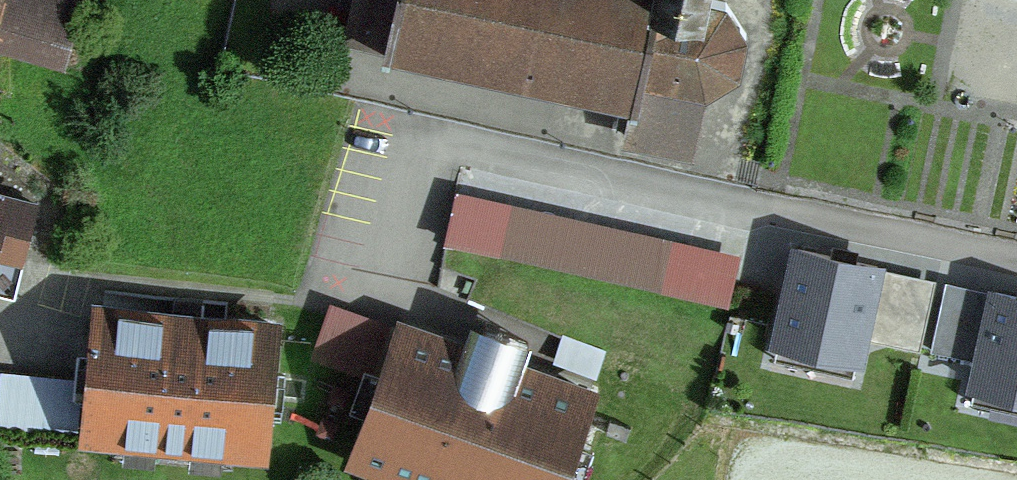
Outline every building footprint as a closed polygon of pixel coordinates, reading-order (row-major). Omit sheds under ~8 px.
[(58,65),(76,0),(0,0),(0,49),(58,65)] [(343,40),(382,49),(381,54),(628,106),(621,139),(690,153),(703,92),(734,73),(742,37),(721,5),(698,0),(352,0),(343,40)] [(728,301),(743,239),(459,170),(444,232),(728,301)] [(31,207),(0,199),(0,283),(11,286),(31,207)] [(794,248),(771,347),(851,365),(874,267),(794,248)] [(973,388),(1016,396),(1016,294),(993,289),(973,388)] [(84,436),(255,453),(267,327),(96,310),(84,436)] [(406,320),(356,456),(422,479),(571,479),(603,392),(406,320)] [(69,435),(75,384),(0,377),(0,428),(69,435)]
